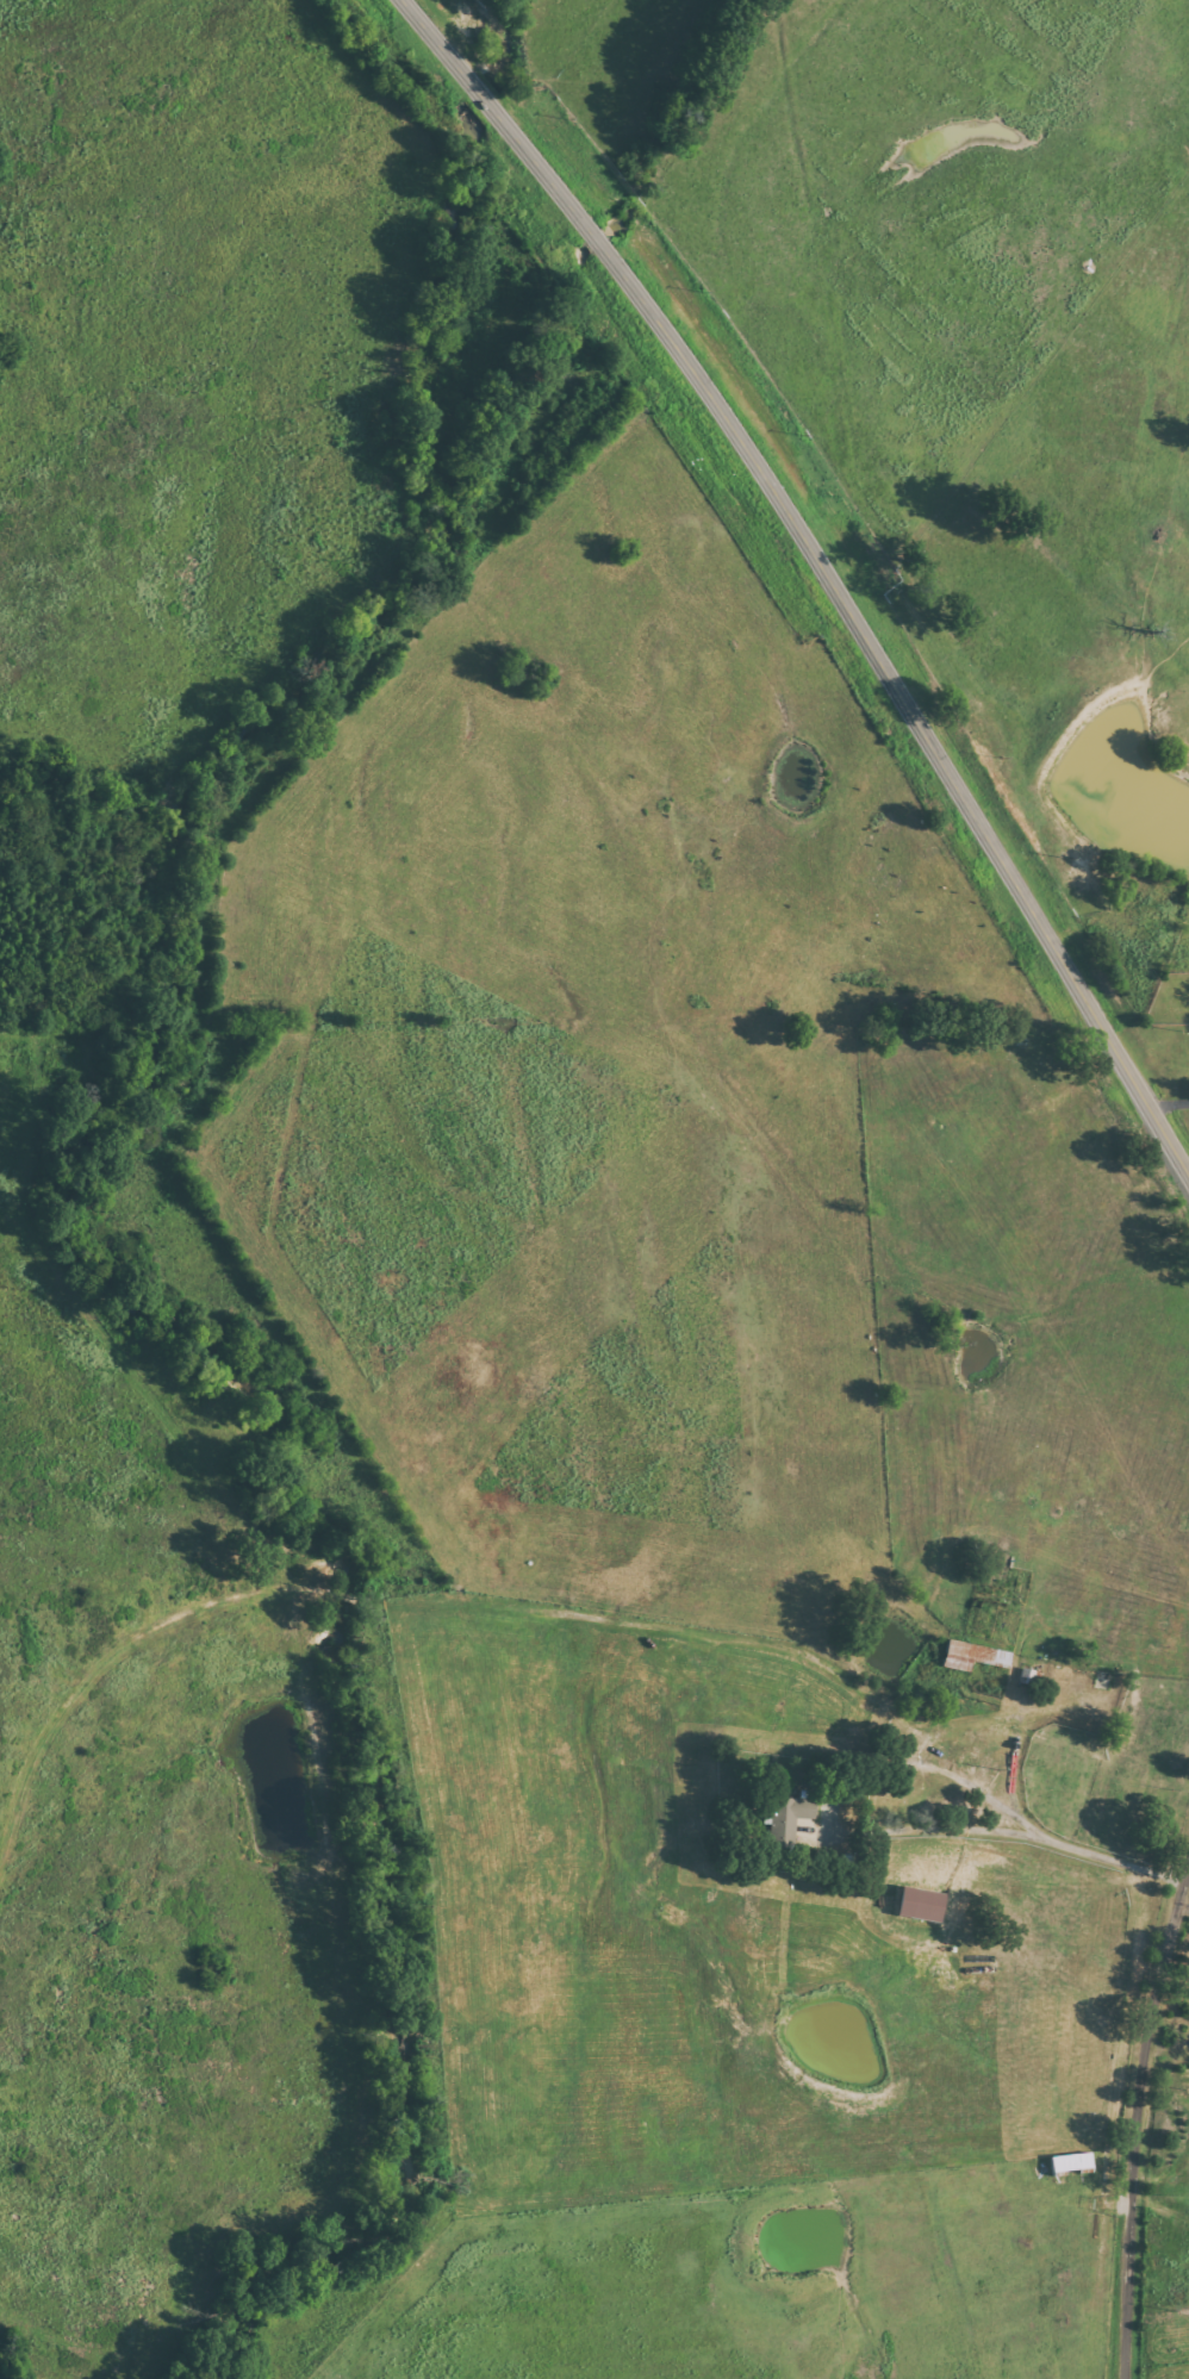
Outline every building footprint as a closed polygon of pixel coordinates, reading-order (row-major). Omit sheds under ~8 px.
[(970,1673),(972,1661),(1010,1667),(1012,1652),(947,1641),(942,1668),(970,1673)] [(795,1819),(813,1819),(814,1799),(772,1797),(770,1847),(793,1848),(795,1819)]
